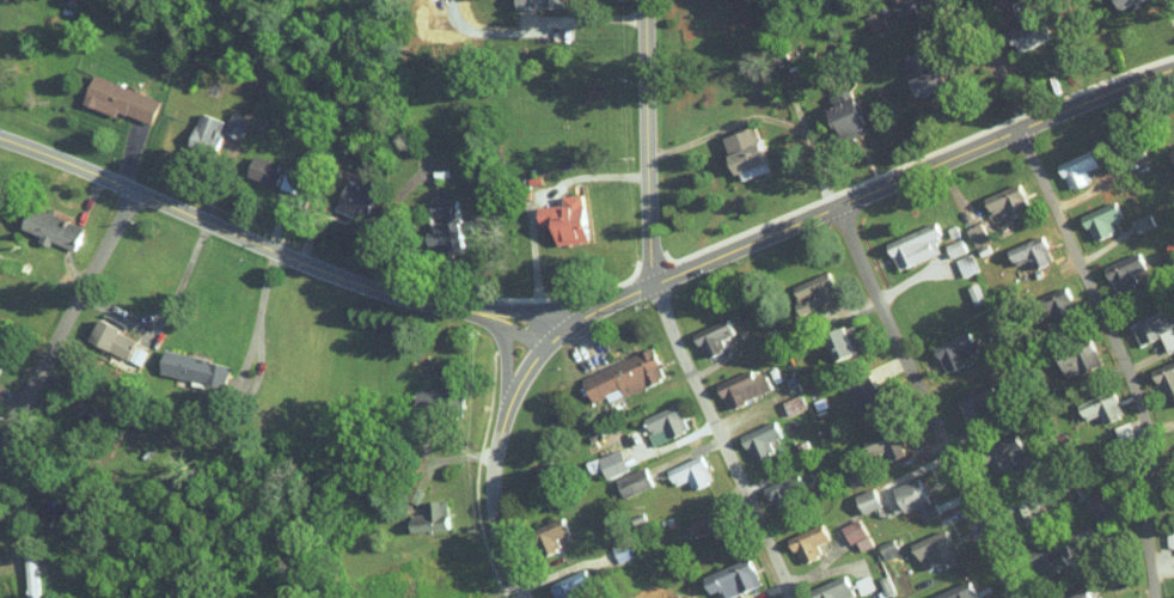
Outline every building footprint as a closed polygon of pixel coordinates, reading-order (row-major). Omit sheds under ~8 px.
[(561,0),(513,0),(513,9),(561,8),(561,0)] [(898,21),(915,12),(909,0),(887,0),(898,21)] [(1045,39),(1027,0),(1017,0),(1006,5),(1015,25),(1007,28),(1018,52),(1045,39)] [(1117,9),(1139,0),(1114,0),(1117,9)] [(913,96),(942,89),(931,51),(902,60),(913,96)] [(157,100),(91,74),(80,103),(112,116),(114,111),(148,124),(157,100)] [(834,112),(827,115),(838,140),(865,128),(846,88),(827,98),(834,112)] [(222,120),(196,113),(187,148),(213,155),(222,120)] [(720,137),(736,181),(767,170),(751,126),(720,137)] [(1083,171),(1096,166),(1090,150),(1056,162),(1066,190),(1087,182),(1083,171)] [(274,186),(280,164),(250,157),(245,179),(274,186)] [(370,189),(340,183),(334,211),(364,217),(370,189)] [(1008,218),(1027,209),(1016,183),(982,197),(989,214),(1004,208),(1008,218)] [(552,245),(585,241),(579,193),(559,196),(560,204),(535,207),(537,225),(549,224),(552,245)] [(456,197),(430,199),(432,228),(425,228),(426,251),(459,249),(456,197)] [(80,223),(25,207),(18,232),(48,241),(48,242),(72,250),(80,223)] [(1082,219),(1090,241),(1112,233),(1108,222),(1119,217),(1116,207),(1082,219)] [(1134,234),(1152,226),(1146,213),(1128,220),(1134,234)] [(933,241),(940,239),(933,222),(884,242),(896,270),(938,253),(933,241)] [(1026,261),(1029,270),(1050,262),(1041,235),(1006,248),(1012,266),(1026,261)] [(949,258),(963,250),(957,238),(943,245),(949,258)] [(1113,291),(1147,275),(1135,251),(1102,268),(1113,291)] [(975,271),(969,254),(954,259),(960,277),(975,271)] [(787,288),(798,314),(836,297),(825,272),(787,288)] [(965,287),(973,305),(982,301),(975,283),(965,287)] [(1044,295),(1051,320),(1072,314),(1065,289),(1044,295)] [(1166,316),(1162,306),(1127,321),(1137,346),(1159,337),(1166,353),(1173,349),(1173,313),(1166,316)] [(702,359),(723,351),(718,340),(731,334),(725,319),(692,333),(702,359)] [(110,351),(107,357),(120,363),(122,358),(138,365),(146,344),(93,322),(85,341),(110,351)] [(822,335),(833,361),(861,349),(850,323),(822,335)] [(975,352),(966,331),(932,346),(943,373),(962,364),(960,358),(975,352)] [(1066,351),(1070,361),(1071,360),(1075,372),(1098,364),(1090,342),(1066,351)] [(160,349),(155,374),(221,388),(226,363),(160,349)] [(621,395),(663,379),(651,349),(579,376),(588,402),(619,390),(621,395)] [(1167,409),(1173,406),(1173,360),(1151,368),(1167,409)] [(751,377),(748,369),(714,385),(726,409),(770,389),(762,372),(751,377)] [(883,403),(878,386),(872,388),(868,373),(847,379),(856,411),(883,403)] [(956,397),(964,417),(998,403),(990,383),(956,397)] [(1076,405),(1085,427),(1119,415),(1111,392),(1076,405)] [(781,401),(787,415),(804,407),(798,393),(781,401)] [(641,417),(650,444),(685,433),(676,405),(641,417)] [(750,462),(770,453),(765,442),(779,437),(772,421),(738,435),(750,462)] [(1131,436),(1126,423),(1112,428),(1117,442),(1131,436)] [(863,446),(879,468),(903,452),(888,429),(863,446)] [(989,448),(1001,470),(1025,457),(1013,434),(989,448)] [(627,469),(618,449),(596,458),(605,479),(627,469)] [(685,481),(689,490),(709,482),(698,456),(664,470),(671,486),(685,481)] [(619,497),(650,488),(644,468),(614,477),(619,497)] [(761,487),(772,512),(787,505),(783,497),(802,488),(795,472),(761,487)] [(937,514),(932,502),(926,504),(915,477),(890,487),(900,512),(915,506),(921,521),(937,514)] [(1092,504),(1109,500),(1106,486),(1089,490),(1092,504)] [(878,506),(871,488),(853,495),(860,513),(878,506)] [(445,530),(444,500),(424,500),(425,514),(407,514),(408,531),(445,530)] [(708,533),(712,542),(723,538),(712,511),(688,521),(695,538),(708,533)] [(555,538),(566,535),(561,517),(534,525),(543,556),(559,551),(555,538)] [(839,527),(847,545),(854,542),(858,551),(869,546),(858,519),(839,527)] [(826,540),(819,524),(786,538),(797,565),(815,557),(811,546),(826,540)] [(1090,543),(1085,528),(1070,533),(1075,548),(1090,543)] [(940,563),(940,566),(954,563),(945,531),(909,542),(914,559),(926,555),(929,566),(940,563)] [(1033,552),(1044,576),(1075,562),(1063,538),(1033,552)] [(882,561),(897,554),(891,539),(876,545),(882,561)] [(24,597),(35,597),(34,551),(23,551),(24,597)] [(719,588),(723,597),(726,597),(758,584),(746,557),(700,577),(707,593),(719,588)] [(556,597),(580,597),(577,589),(589,586),(585,571),(551,580),(556,597)] [(841,574),(809,590),(812,597),(853,597),(841,574)] [(872,589),(866,575),(852,581),(858,595),(872,589)] [(968,581),(926,597),(975,597),(968,581)] [(1084,589),(1065,597),(1088,597),(1084,589)]
